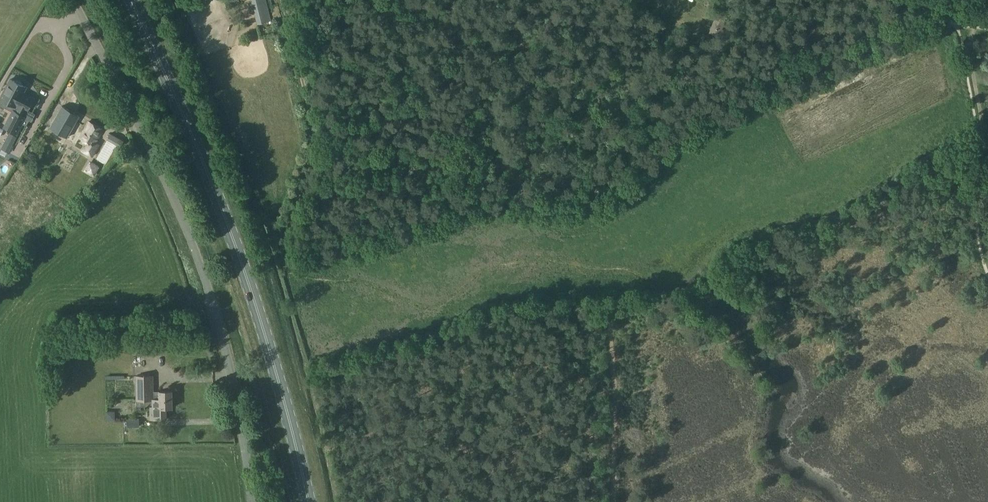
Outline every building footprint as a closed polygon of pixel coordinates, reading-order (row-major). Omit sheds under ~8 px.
[(269,20),(264,0),(251,0),(257,23),(269,20)] [(720,36),(727,19),(717,15),(710,32),(720,36)] [(268,34),(259,37),(260,42),(270,39),(268,34)] [(23,92),(26,86),(22,84),(22,81),(17,79),(15,80),(11,78),(0,97),(15,105),(4,126),(16,133),(25,116),(23,115),(25,109),(27,110),(33,98),(23,92)] [(67,138),(80,116),(62,105),(49,127),(67,138)] [(93,158),(101,145),(98,143),(100,139),(98,138),(103,129),(89,121),(79,139),(85,143),(81,151),(93,158)] [(124,141),(110,133),(107,139),(120,147),(124,141)] [(19,156),(12,151),(5,164),(0,161),(0,193),(19,156)] [(171,391),(160,391),(153,391),(153,375),(135,375),(135,401),(153,400),(153,407),(151,407),(151,419),(165,419),(165,407),(171,407),(171,391)] [(127,427),(139,426),(139,418),(127,418),(127,427)]
